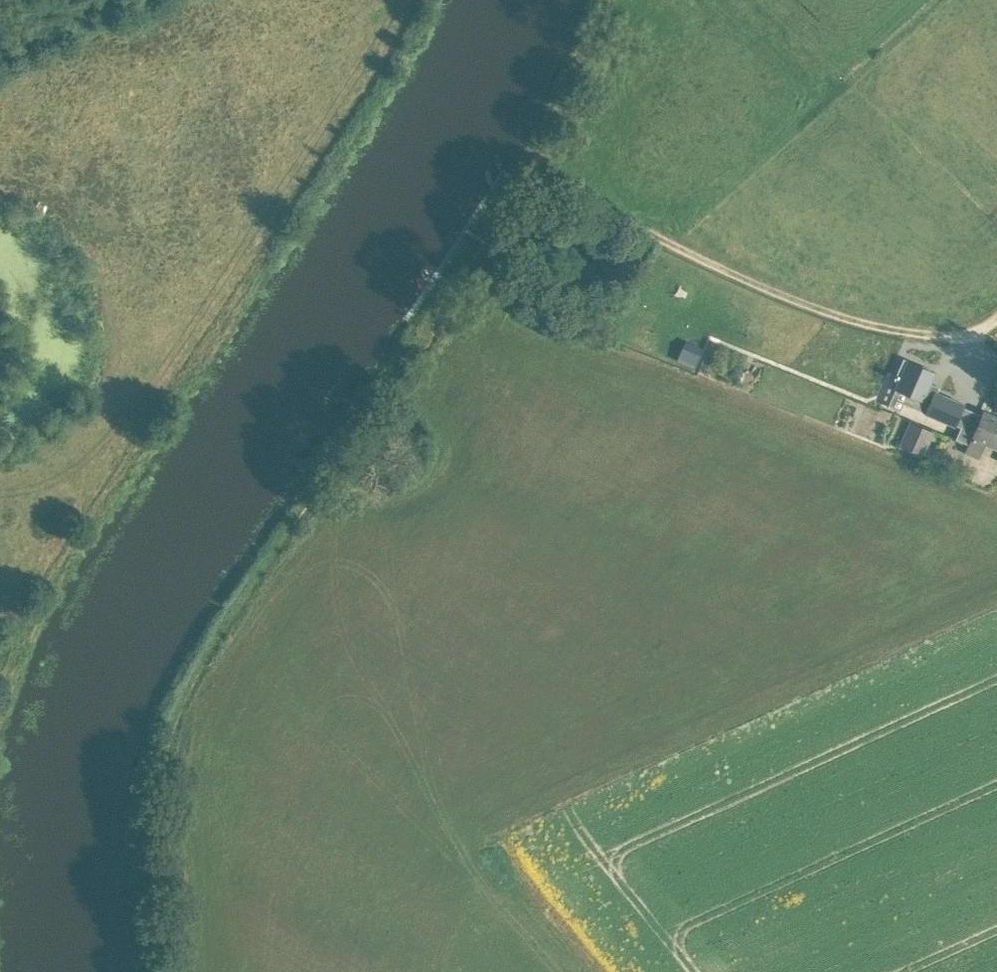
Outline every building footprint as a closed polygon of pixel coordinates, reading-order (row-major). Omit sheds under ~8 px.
[(903,357),(894,379),(897,381),(898,381),(909,386),(902,403),(904,404),(928,414),(941,420),(955,426),(955,425),(963,406),(964,404),(937,392),(939,386),(930,382),(935,371),(903,358),(903,357)] [(983,412),(974,434),(966,452),(977,457),(982,446),(979,444),(981,440),(996,447),(996,418),(983,412)] [(910,419),(900,443),(924,453),(934,430),(910,419)]
